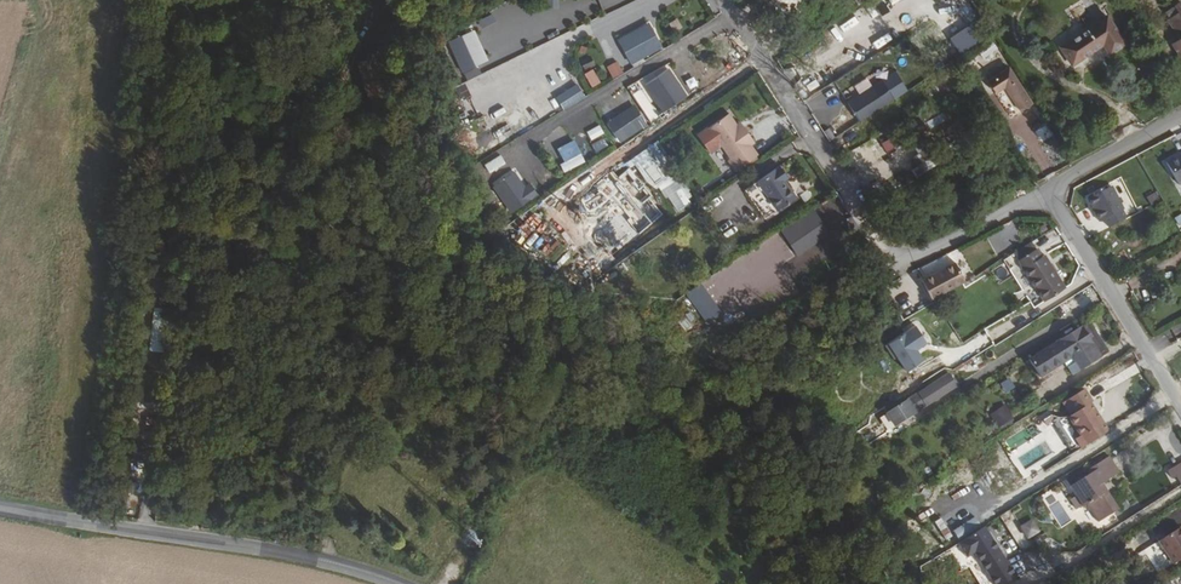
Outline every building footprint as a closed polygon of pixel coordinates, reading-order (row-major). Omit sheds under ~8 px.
[(1178,4),(1167,11),(1171,17),(1166,21),(1177,37),(1180,34),(1180,8),(1178,4)] [(477,20),(481,29),(496,22),(491,13),(477,20)] [(1109,52),(1123,42),(1108,13),(1060,41),(1070,59),(1102,40),(1109,52)] [(950,37),(958,52),(982,38),(973,23),(950,37)] [(623,40),(634,63),(666,48),(655,25),(623,40)] [(470,72),(473,77),(487,71),(483,64),(495,58),(485,28),(458,43),(470,72)] [(871,44),(875,50),(891,41),(887,34),(871,44)] [(984,63),(1001,55),(996,43),(978,50),(984,63)] [(612,78),(623,72),(617,60),(606,66),(612,78)] [(584,73),(592,86),(601,81),(592,67),(584,73)] [(670,69),(649,84),(666,111),(688,96),(670,69)] [(1010,70),(989,83),(997,95),(1007,89),(1022,113),(1034,106),(1010,70)] [(888,81),(850,106),(861,124),(899,99),(888,81)] [(555,96),(564,110),(585,96),(577,83),(555,96)] [(617,97),(598,108),(609,127),(629,115),(617,97)] [(507,111),(519,104),(516,98),(504,104),(507,111)] [(555,99),(534,110),(539,119),(559,108),(555,99)] [(504,140),(529,126),(519,109),(508,115),(513,124),(500,132),(504,140)] [(592,113),(582,117),(588,128),(597,124),(592,113)] [(943,114),(927,119),(930,126),(946,121),(943,114)] [(741,128),(733,115),(702,136),(712,151),(723,144),(734,161),(731,162),(736,169),(759,154),(755,148),(759,146),(748,130),(744,132),(741,128)] [(917,138),(923,134),(913,118),(907,122),(917,138)] [(573,119),(565,123),(569,133),(578,129),(573,119)] [(951,141),(964,132),(957,121),(943,129),(951,141)] [(599,124),(585,131),(590,140),(604,133),(599,124)] [(896,160),(908,154),(898,135),(882,143),(887,153),(891,151),(896,160)] [(963,147),(969,143),(965,136),(959,141),(963,147)] [(596,151),(608,145),(604,137),(592,143),(596,151)] [(563,161),(559,163),(563,171),(585,161),(575,139),(557,147),(563,161)] [(579,144),(583,153),(592,149),(587,140),(579,144)] [(633,157),(674,216),(698,199),(657,140),(633,157)] [(850,162),(865,156),(862,150),(848,155),(850,162)] [(1180,156),(1179,154),(1166,162),(1178,184),(1180,182),(1180,155),(1180,156)] [(528,162),(507,178),(520,196),(542,180),(528,162)] [(788,176),(780,165),(745,189),(765,218),(796,196),(785,179),(788,176)] [(703,189),(698,182),(694,185),(699,192),(703,189)] [(1085,201),(1099,224),(1121,210),(1108,187),(1085,201)] [(1151,205),(1160,201),(1156,192),(1147,196),(1151,205)] [(794,255),(830,235),(816,209),(780,229),(794,255)] [(1043,301),(1064,288),(1044,255),(1041,257),(1035,249),(1030,242),(1013,253),(1017,260),(1043,301)] [(749,262),(766,252),(763,245),(745,256),(749,262)] [(944,294),(976,275),(965,257),(933,277),(944,294)] [(725,292),(743,282),(733,266),(716,276),(725,292)] [(704,317),(717,309),(699,281),(686,289),(704,317)] [(1087,321),(1081,326),(1101,357),(1108,353),(1087,321)] [(914,326),(884,345),(892,359),(895,357),(903,371),(921,360),(915,350),(925,344),(914,326)] [(1072,376),(1101,357),(1081,326),(1028,359),(1039,377),(1070,357),(1073,363),(1067,367),(1072,376)] [(1073,363),(1070,357),(1062,362),(1065,368),(1067,367),(1073,363)] [(904,399),(884,412),(891,425),(954,386),(946,373),(904,399)] [(1006,394),(1015,388),(1009,378),(999,384),(1006,394)] [(1090,402),(1093,400),(1085,387),(1068,398),(1075,411),(1069,415),(1080,435),(1074,438),(1080,447),(1108,431),(1090,402)] [(1033,403),(1025,391),(1014,398),(1022,410),(1033,403)] [(854,435),(832,449),(839,459),(860,445),(854,435)] [(1097,485),(1119,471),(1108,455),(1086,469),(1089,473),(1070,486),(1081,505),(1085,503),(1098,522),(1112,512),(1119,508),(1107,489),(1102,492),(1097,485)] [(1112,512),(1101,520),(1106,528),(1118,521),(1112,512)] [(1033,518),(1020,525),(1015,517),(1006,522),(1014,534),(1020,531),(1028,544),(1043,535),(1033,518)] [(460,542),(476,547),(482,529),(466,524),(460,542)] [(959,541),(968,558),(978,554),(993,583),(1006,583),(1017,578),(990,525),(959,541)] [(1162,574),(1156,566),(1152,560),(1137,570),(1143,579),(1136,583),(1147,583),(1162,574)] [(1162,574),(1169,569),(1164,561),(1156,566),(1162,574)]
